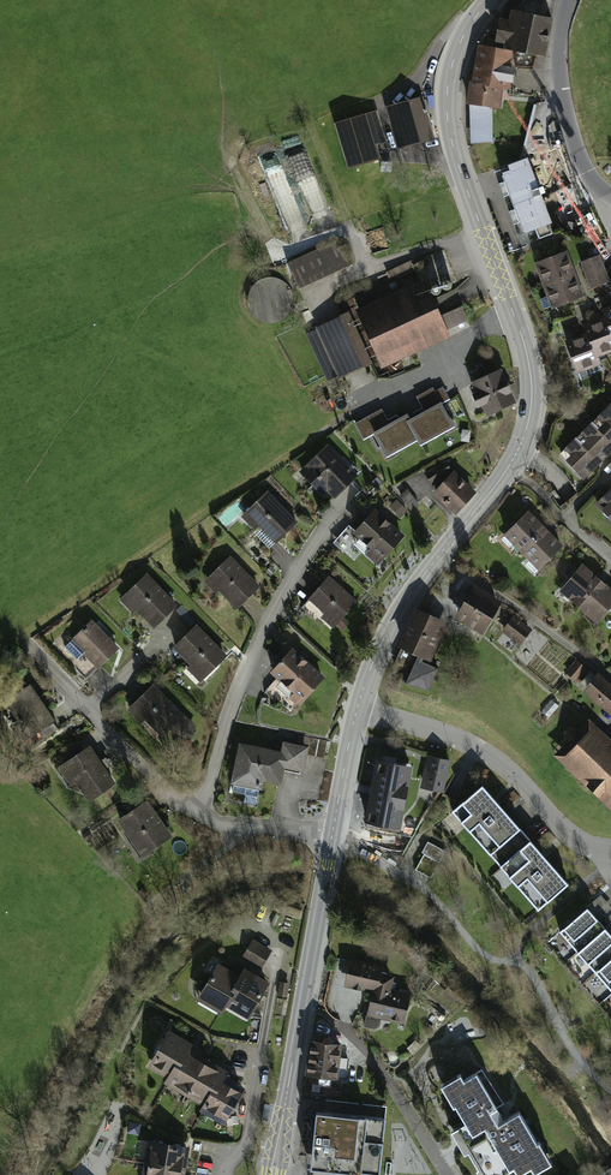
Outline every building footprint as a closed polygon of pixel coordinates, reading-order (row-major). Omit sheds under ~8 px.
[(510,25),(500,23),(495,48),(544,57),(551,21),(512,13),(510,25)] [(516,56),(480,49),(473,84),(470,105),(473,145),(493,144),(492,110),(503,112),(506,90),(513,91),(516,56)] [(425,100),(389,108),(398,149),(435,141),(425,100)] [(387,109),(380,110),(387,142),(394,141),(387,109)] [(378,114),(335,125),(346,169),(380,160),(376,146),(385,144),(378,114)] [(511,174),(506,176),(527,234),(551,225),(529,161),(509,168),(511,174)] [(574,177),(549,188),(560,215),(586,204),(574,177)] [(340,242),(289,264),(301,292),(352,269),(340,242)] [(565,257),(536,267),(552,312),(581,302),(565,257)] [(601,259),(582,266),(592,292),(610,285),(601,259)] [(425,281),(354,313),(380,371),(471,331),(463,312),(443,321),(425,281)] [(567,349),(578,379),(604,370),(602,362),(610,359),(610,309),(606,311),(610,322),(593,328),(597,338),(567,349)] [(350,317),(308,334),(329,384),(371,366),(350,317)] [(503,374),(471,389),(486,421),(517,407),(503,374)] [(383,411),(352,427),(363,446),(375,440),(387,461),(417,445),(420,449),(455,430),(443,408),(451,404),(445,391),(437,395),(435,392),(417,401),(424,416),(411,423),(408,418),(402,422),(398,419),(389,423),(383,411)] [(560,458),(583,482),(610,455),(610,409),(560,458)] [(328,451),(301,477),(329,505),(356,479),(328,451)] [(445,465),(426,477),(432,488),(452,476),(445,465)] [(456,476),(436,497),(456,517),(476,496),(456,476)] [(599,506),(610,519),(610,494),(599,506)] [(270,495),(248,517),(278,548),(300,526),(270,495)] [(402,539),(373,515),(354,538),(371,552),(368,556),(380,566),(402,539)] [(529,515),(505,538),(540,573),(564,550),(529,515)] [(232,562),(208,585),(236,613),(260,590),(232,562)] [(583,568),(560,595),(598,628),(610,613),(610,591),(583,568)] [(146,577),(123,602),(154,632),(177,607),(146,577)] [(355,605),(330,583),(310,605),(324,618),(321,621),(332,631),(355,605)] [(503,607),(474,590),(456,622),(484,638),(503,607)] [(450,626),(417,613),(400,652),(433,666),(450,626)] [(531,633),(514,620),(502,636),(519,649),(531,633)] [(93,624),(69,648),(80,659),(84,655),(99,670),(119,650),(93,624)] [(199,631),(177,653),(191,667),(187,671),(201,685),(227,659),(199,631)] [(326,680),(293,652),(273,675),(279,680),(268,693),(286,709),(292,702),(300,710),(326,680)] [(589,674),(576,663),(566,676),(579,686),(589,674)] [(584,693),(610,716),(610,688),(598,677),(584,693)] [(32,687),(7,703),(29,738),(54,723),(32,687)] [(194,724),(153,687),(130,712),(160,740),(171,729),(181,738),(194,724)] [(589,722),(555,759),(610,812),(610,743),(589,722)] [(282,753),(239,745),(231,787),(261,792),(263,783),(282,787),(285,771),(305,775),(309,749),(283,744),(282,753)] [(90,749),(57,771),(70,790),(78,785),(89,802),(115,785),(90,749)] [(453,764),(425,758),(418,788),(443,793),(450,782),(453,764)] [(411,767),(377,761),(366,822),(400,829),(411,767)] [(568,883),(483,785),(453,811),(537,909),(568,883)] [(149,803),(118,823),(142,859),(173,840),(149,803)] [(440,866),(424,858),(417,874),(433,881),(440,866)] [(588,906),(560,931),(570,943),(578,937),(585,945),(606,927),(588,906)] [(578,951),(588,964),(596,957),(603,965),(610,958),(610,932),(606,927),(578,951)] [(255,945),(242,965),(260,976),(273,956),(255,945)] [(595,972),(606,985),(610,981),(610,959),(595,972)] [(398,973),(351,964),(346,990),(375,996),(370,1019),(405,1026),(411,1000),(393,997),(398,973)] [(241,983),(219,970),(198,1005),(223,1020),(227,1013),(248,1025),(268,990),(245,976),(241,983)] [(197,974),(194,987),(205,990),(207,976),(197,974)] [(192,1052),(169,1038),(150,1069),(168,1080),(165,1085),(202,1108),(200,1113),(222,1127),(240,1099),(216,1085),(220,1078),(188,1058),(192,1052)] [(343,1050),(311,1046),(304,1091),(318,1093),(320,1078),(343,1081),(352,1067),(341,1065),(343,1050)] [(442,1091),(465,1129),(453,1136),(475,1174),(527,1174),(532,1172),(533,1174),(536,1174),(549,1168),(520,1119),(508,1127),(479,1077),(462,1087),(458,1081),(442,1091)] [(385,1125),(318,1118),(313,1168),(380,1174),(385,1125)] [(150,1144),(145,1174),(186,1174),(190,1151),(150,1144)]
